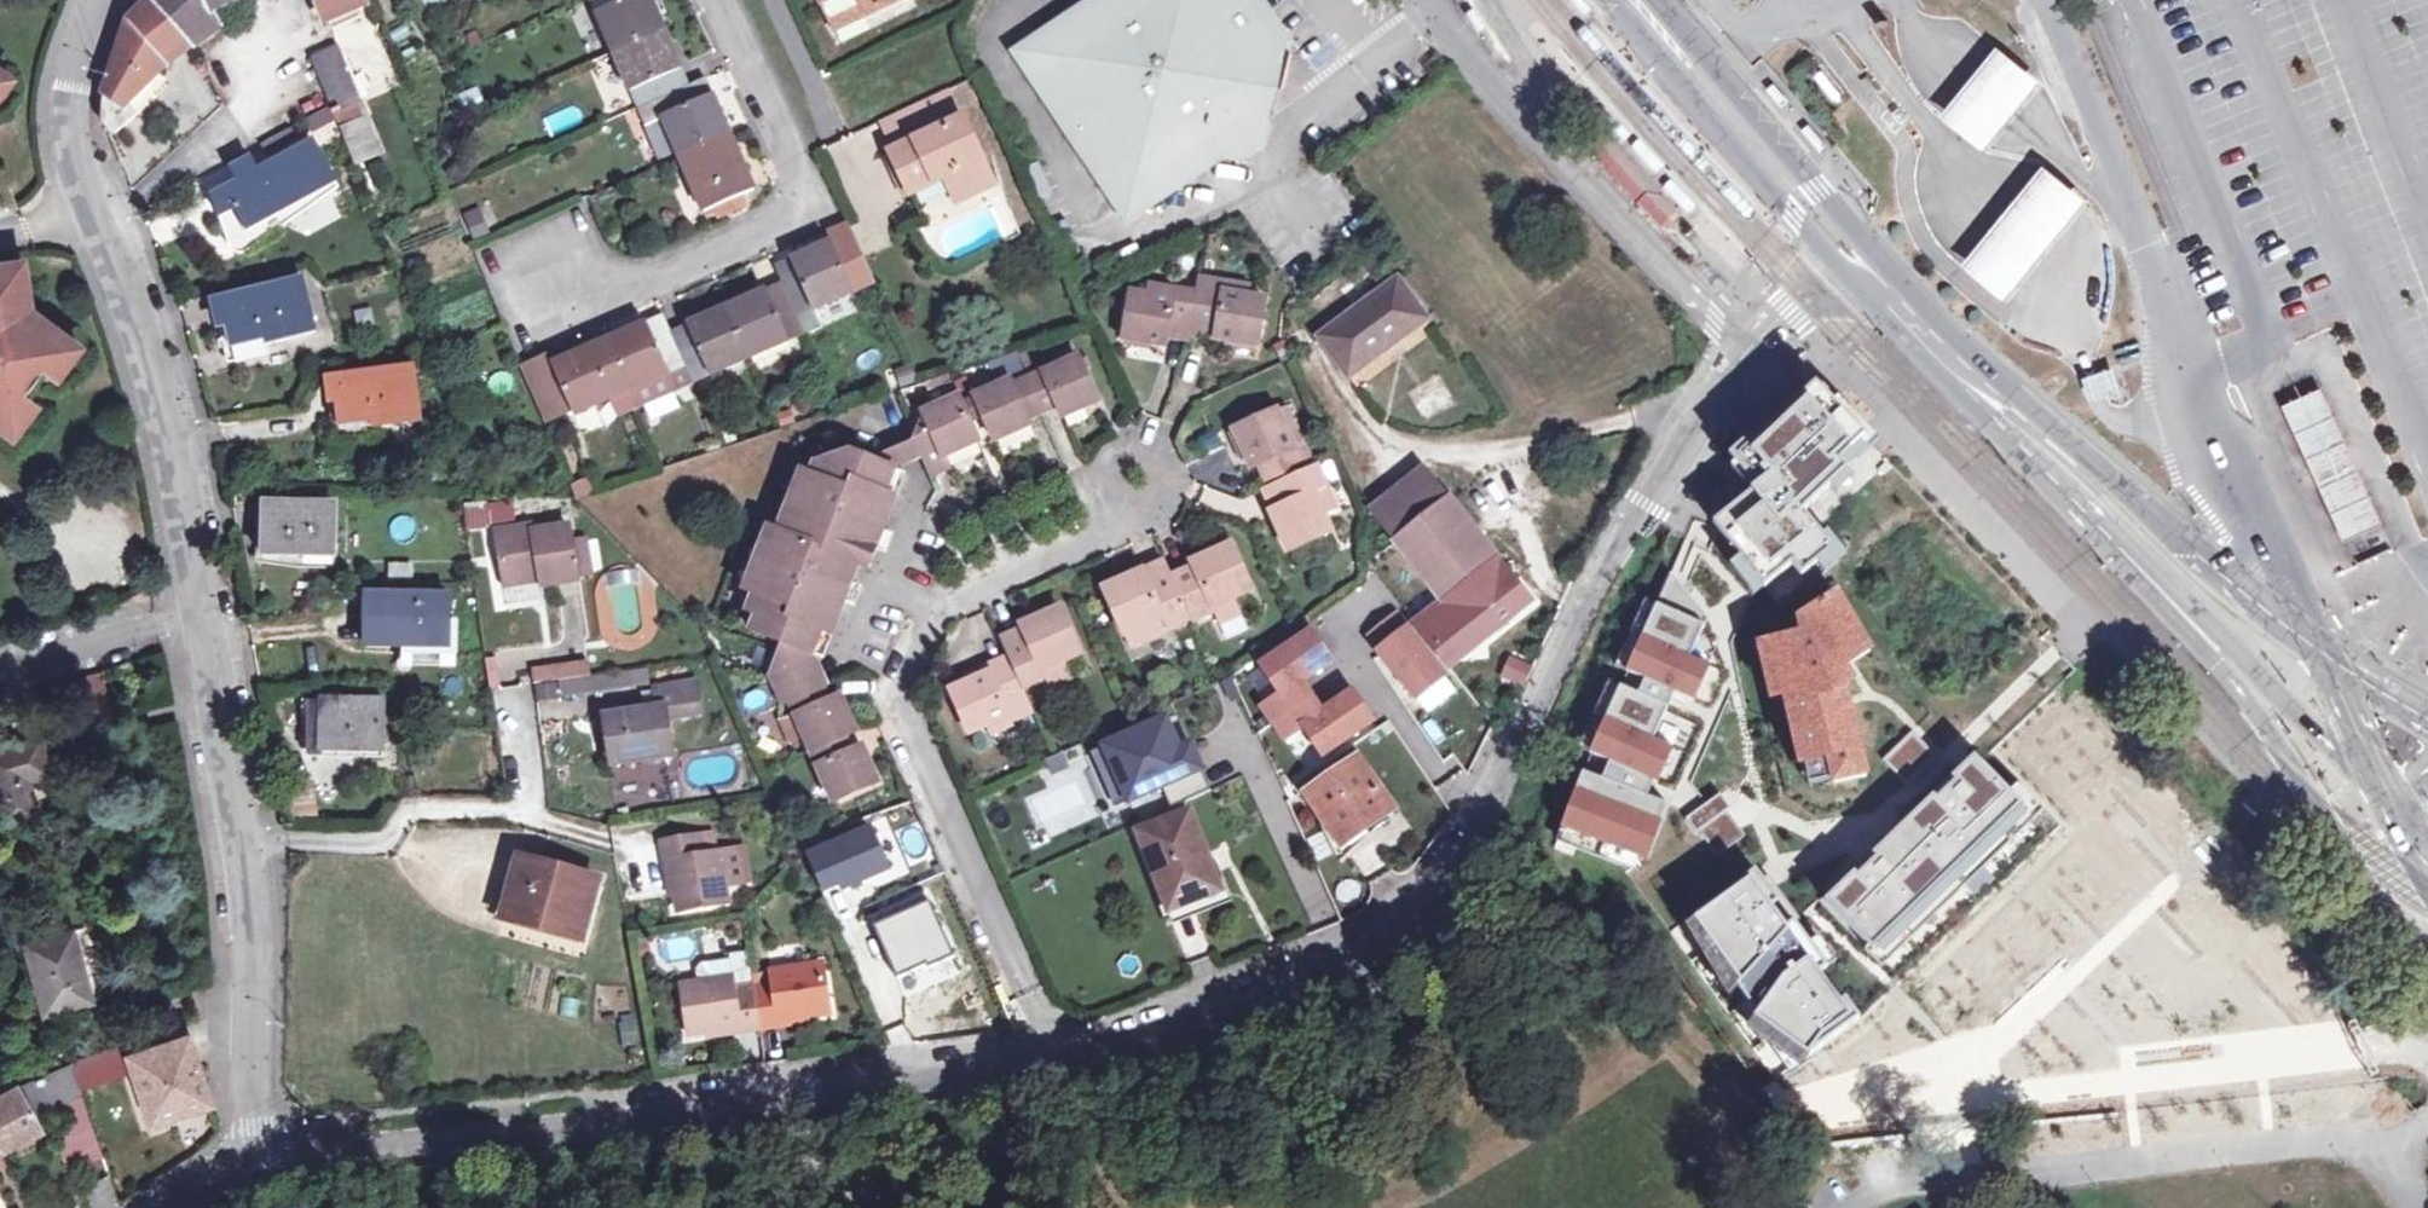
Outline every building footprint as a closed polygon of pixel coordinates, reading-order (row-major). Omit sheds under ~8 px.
[(139,9),(128,21),(111,73),(105,94),(103,102),(103,110),(103,117),(105,131),(107,137),(135,117),(127,106),(161,71),(220,29),(211,12),(236,0),(147,0),(139,9)] [(366,0),(321,0),(328,17),(366,1),(366,0)] [(704,213),(754,190),(707,81),(693,87),(656,0),(597,0),(643,108),(657,103),(704,213)] [(832,23),(857,12),(860,18),(900,0),(821,0),(832,23)] [(1019,54),(1128,213),(1212,156),(1238,162),(1265,143),(1269,114),(1250,87),(1283,63),(1240,0),(1100,0),(1019,54)] [(1587,0),(1574,0),(1587,14),(1590,11),(1594,8),(1587,0)] [(1475,6),(1467,11),(1477,28),(1480,31),(1488,26),(1475,6)] [(860,18),(857,12),(832,23),(837,34),(861,22),(860,18)] [(349,104),(361,99),(337,45),(311,57),(333,111),(349,104)] [(2013,112),(2035,86),(1991,50),(1970,75),(1936,117),(1979,153),(2013,112)] [(4,73),(0,78),(0,97),(13,80),(4,73)] [(1794,94),(1778,77),(1774,81),(1771,84),(1786,101),(1794,94)] [(950,92),(878,124),(890,150),(961,117),(950,92)] [(349,104),(333,111),(339,125),(355,118),(349,104)] [(1608,107),(1601,113),(1625,137),(1627,134),(1631,131),(1608,107)] [(961,117),(890,150),(910,191),(943,175),(952,171),(965,196),(991,183),(961,117)] [(1828,141),(1813,124),(1806,131),(1821,148),(1828,141)] [(1594,136),(1595,157),(1669,237),(1687,239),(1690,223),(1671,203),(1655,202),(1657,187),(1642,171),(1625,170),(1627,153),(1614,139),(1594,136)] [(1667,165),(1643,136),(1638,140),(1644,147),(1646,145),(1665,167),(1667,165)] [(1644,147),(1638,140),(1635,142),(1659,172),(1665,167),(1646,145),(1644,147)] [(238,182),(213,197),(228,240),(246,228),(247,231),(299,203),(302,207),(338,187),(312,141),(259,172),(252,157),(232,168),(238,182)] [(1642,171),(1627,153),(1625,170),(1642,171)] [(2038,257),(2081,204),(2038,168),(2001,212),(1955,267),(1999,303),(2038,257)] [(965,196),(952,171),(943,175),(955,201),(965,196)] [(1676,177),(1668,184),(1690,208),(1694,204),(1698,200),(1676,177)] [(1671,203),(1657,187),(1655,202),(1671,203)] [(473,239),(488,232),(477,208),(462,215),(473,239)] [(822,233),(776,255),(780,264),(826,242),(822,233)] [(668,315),(555,365),(576,415),(689,366),(696,381),(805,333),(798,317),(852,292),(830,243),(777,267),(783,280),(673,329),(668,315)] [(9,264),(14,295),(22,294),(27,293),(22,262),(9,264)] [(1,436),(26,404),(20,400),(41,373),(47,377),(72,343),(54,329),(37,330),(22,316),(25,311),(22,294),(14,295),(9,264),(0,266),(0,435),(1,436)] [(1422,319),(1391,280),(1316,340),(1346,378),(1422,319)] [(303,281),(221,300),(232,347),(265,339),(267,345),(316,332),(303,281)] [(1145,313),(1127,310),(1120,357),(1162,364),(1164,351),(1186,355),(1188,340),(1212,345),(1211,357),(1254,364),(1261,319),(1242,315),(1243,305),(1195,297),(1192,312),(1146,304),(1145,313)] [(82,352),(72,343),(47,377),(57,384),(82,352)] [(540,357),(520,366),(536,405),(556,396),(540,357)] [(1009,385),(976,398),(987,425),(995,444),(1031,429),(1028,424),(1056,412),(1062,426),(1098,410),(1079,364),(1011,392),(1009,385)] [(412,368),(327,379),(335,433),(420,421),(412,368)] [(2098,396),(2109,392),(2104,375),(2093,378),(2098,396)] [(1870,444),(1878,436),(1822,382),(1737,464),(1753,484),(1713,520),(1739,550),(1730,560),(1754,591),(1791,564),(1801,574),(1818,561),(1826,568),(1847,551),(1828,528),(1823,531),(1802,508),(1870,444)] [(2294,418),(2300,430),(2335,413),(2330,402),(2323,388),(2288,404),(2294,418)] [(987,425),(976,398),(959,405),(969,432),(987,425)] [(959,405),(957,400),(919,416),(924,425),(915,428),(910,438),(917,455),(926,477),(943,469),(939,459),(973,444),(969,432),(959,405)] [(26,404),(1,436),(13,445),(37,412),(26,404)] [(2308,447),(2313,458),(2348,441),(2342,428),(2335,413),(2300,430),(2308,447)] [(1274,414),(1232,435),(1250,472),(1259,468),(1280,511),(1270,516),(1287,554),(1329,534),(1322,520),(1335,513),(1314,469),(1310,471),(1290,426),(1282,431),(1274,414)] [(917,455),(910,438),(865,457),(889,466),(917,455)] [(2325,483),(2360,466),(2355,456),(2348,441),(2313,458),(2319,471),(2325,483)] [(781,706),(786,704),(792,718),(778,725),(787,743),(801,737),(832,804),(877,784),(859,747),(851,751),(845,737),(854,733),(837,698),(827,702),(821,688),(813,692),(803,673),(808,660),(819,629),(827,633),(853,563),(863,566),(888,495),(881,492),(889,466),(865,457),(843,449),(813,463),(806,480),(797,477),(774,536),(765,534),(742,594),(751,599),(745,616),(754,620),(749,633),(778,646),(767,676),(781,706)] [(2360,466),(2325,483),(2332,497),(2337,509),(2373,492),(2366,479),(2360,466)] [(1373,519),(1395,546),(1449,501),(1427,474),(1373,519)] [(2373,492),(2337,509),(2344,523),(2350,535),(2385,518),(2379,507),(2373,492)] [(1449,501),(1395,546),(1442,607),(1418,627),(1451,670),(1529,607),(1515,588),(1526,579),(1508,556),(1497,564),(1449,501)] [(513,502),(463,508),(466,532),(516,526),(513,502)] [(266,506),(265,555),(336,557),(335,506),(266,506)] [(496,531),(505,584),(542,577),(544,584),(579,577),(569,524),(535,531),(534,523),(496,531)] [(1143,576),(1104,596),(1131,654),(1213,615),(1219,628),(1243,616),(1236,600),(1250,593),(1229,548),(1191,567),(1193,574),(1172,583),(1168,576),(1147,586),(1143,576)] [(1707,618),(1671,572),(1656,604),(1626,667),(1645,674),(1637,690),(1619,683),(1589,753),(1610,758),(1603,776),(1582,770),(1562,826),(1648,857),(1667,803),(1647,795),(1653,780),(1653,738),(1674,690),(1694,698),(1708,663),(1690,653),(1707,618)] [(1756,637),(1770,697),(1783,692),(1798,760),(1806,758),(1808,778),(1867,774),(1846,691),(1847,691),(1848,690),(1851,686),(1851,683),(1851,681),(1851,678),(1849,675),(1847,673),(1844,672),(1869,652),(1837,589),(1799,612),(1801,630),(1756,637)] [(367,595),(367,647),(453,646),(454,621),(450,622),(450,596),(418,595),(418,592),(405,592),(405,594),(367,595)] [(986,677),(951,693),(971,737),(986,729),(990,738),(1012,728),(1006,716),(1028,706),(1022,691),(1043,681),(1048,691),(1069,681),(1061,664),(1078,656),(1056,611),(1019,628),(1023,637),(1001,647),(1007,659),(982,671),(986,677)] [(1397,619),(1372,640),(1383,654),(1380,656),(1417,703),(1446,681),(1397,619)] [(1313,635),(1263,669),(1282,698),(1263,711),(1274,726),(1312,701),(1302,686),(1333,666),(1313,635)] [(821,688),(808,660),(803,673),(813,692),(821,688)] [(1522,688),(1528,674),(1509,667),(1503,681),(1522,688)] [(655,706),(602,715),(608,769),(677,756),(672,723),(705,719),(700,679),(652,688),(655,706)] [(74,688),(84,728),(110,721),(99,681),(74,688)] [(1446,681),(1417,703),(1429,718),(1457,695),(1446,681)] [(1312,701),(1274,726),(1284,743),(1303,731),(1323,760),(1373,726),(1353,696),(1322,717),(1312,701)] [(383,701),(305,701),(305,729),(319,730),(320,748),(384,749),(383,701)] [(1034,718),(1028,706),(1006,716),(1012,728),(1034,718)] [(608,769),(602,715),(595,717),(601,760),(608,769)] [(1168,720),(1098,750),(1125,812),(1204,778),(1192,750),(1183,754),(1168,720)] [(1904,774),(1923,746),(1905,734),(1886,762),(1904,774)] [(36,821),(24,781),(45,774),(34,741),(0,753),(0,831),(36,821)] [(1873,942),(2019,801),(1973,754),(1827,895),(1873,942)] [(1341,843),(1392,809),(1359,759),(1309,793),(1341,843)] [(1714,858),(1744,835),(1726,812),(1696,834),(1714,858)] [(1233,892),(1196,814),(1145,837),(1182,915),(1233,892)] [(716,829),(655,839),(675,916),(732,903),(729,888),(753,885),(747,845),(717,851),(716,829)] [(871,829),(807,858),(822,891),(842,882),(845,888),(889,868),(871,829)] [(516,852),(497,921),(584,947),(600,873),(516,852)] [(1821,1031),(1856,1014),(1756,870),(1686,922),(1728,992),(1738,982),(1760,1009),(1754,1015),(1806,1049),(1821,1031)] [(955,959),(925,895),(871,920),(897,979),(926,966),(928,971),(955,959)] [(42,1012),(90,998),(71,934),(23,948),(42,1012)] [(734,979),(684,986),(691,1036),(741,1029),(742,1033),(782,1027),(782,1023),(831,1016),(824,966),(774,973),(776,985),(755,988),(736,991),(734,979)] [(753,976),(734,979),(736,991),(755,988),(753,976)] [(633,1021),(617,1026),(624,1047),(639,1043),(633,1021)] [(206,1106),(185,1040),(128,1059),(150,1127),(206,1106)] [(32,1118),(80,1094),(71,1066),(17,1090),(32,1118)] [(11,1093),(0,1100),(0,1150),(32,1133),(11,1093)] [(89,1118),(55,1137),(71,1168),(102,1155),(89,1118)]
